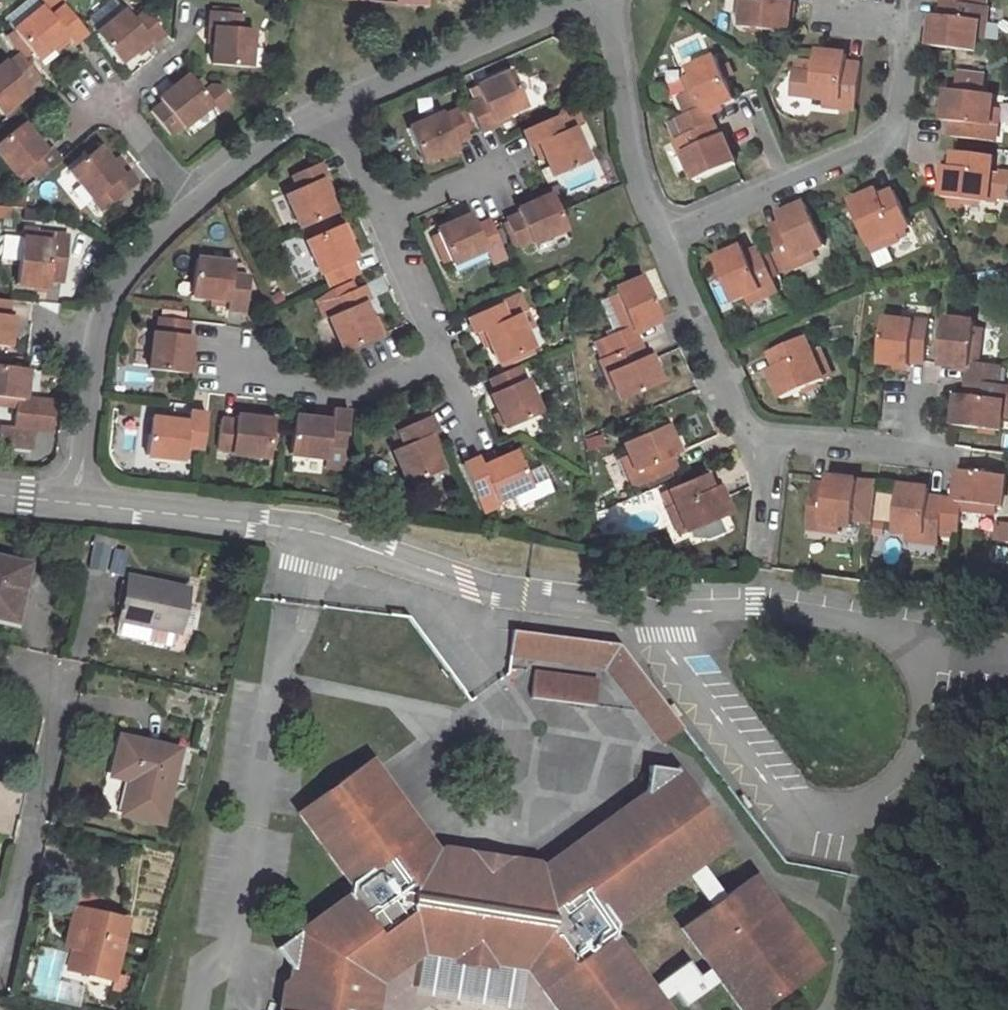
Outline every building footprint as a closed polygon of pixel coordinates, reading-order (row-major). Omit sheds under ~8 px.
[(62,5),(61,5),(62,0),(42,0),(41,5),(12,29),(37,60),(53,47),(66,36),(69,40),(71,43),(84,32),(62,5)] [(785,0),(739,0),(737,13),(745,14),(743,27),(790,32),(791,18),(786,17),(788,1),(785,1),(785,0)] [(972,4),(941,1),(939,16),(937,16),(936,31),(930,30),(928,45),(976,50),(977,39),(985,39),(986,21),(979,21),(982,6),(972,4)] [(985,6),(982,6),(979,21),(986,21),(988,6),(985,6)] [(148,39),(151,44),(163,34),(144,11),(133,20),(125,11),(96,34),(119,62),(131,52),(148,39)] [(213,63),(249,67),(252,29),(238,29),(239,14),(210,12),(209,26),(215,26),(214,45),(213,63)] [(66,36),(53,47),(57,50),(69,40),(66,36)] [(135,56),(151,44),(148,39),(131,52),(135,56)] [(833,53),(817,51),(816,61),(815,73),(800,71),(795,71),(792,95),(825,99),(824,106),(843,108),(844,102),(857,103),(862,64),(847,63),(848,60),(832,58),(833,53)] [(29,91),(26,87),(38,77),(19,54),(7,64),(5,61),(0,65),(0,114),(14,103),(29,91)] [(685,136),(715,123),(710,111),(736,99),(727,80),(721,68),(717,58),(689,69),(692,78),(683,82),(688,95),(680,99),(687,114),(679,118),(685,136)] [(801,59),(800,71),(815,73),(816,61),(801,59)] [(732,63),(721,68),(727,80),(737,75),(732,63)] [(169,81),(173,86),(188,74),(184,69),(169,81)] [(467,104),(480,130),(480,131),(495,125),(496,124),(494,118),(511,111),(524,105),(509,71),(475,85),(481,99),(467,104)] [(150,111),(169,134),(179,125),(182,128),(211,104),(217,111),(232,99),(221,86),(210,85),(202,91),(188,74),(173,86),(158,98),(162,102),(150,111)] [(956,81),(955,91),(969,92),(970,83),(956,81)] [(955,91),(948,90),(945,105),(951,106),(949,121),(952,121),(949,136),(989,141),(991,125),(998,127),(1001,108),(992,107),(993,95),(969,92),(955,91)] [(844,102),(843,108),(857,110),(857,103),(844,102)] [(14,103),(0,114),(3,119),(18,107),(14,103)] [(562,103),(554,117),(561,130),(572,125),(581,121),(576,109),(562,103)] [(951,106),(945,105),(942,120),(949,121),(951,106)] [(441,154),(457,147),(455,143),(467,137),(467,136),(466,132),(457,114),(455,109),(442,115),(442,113),(408,128),(423,162),(441,154)] [(457,114),(466,132),(472,129),(464,111),(457,114)] [(513,117),(511,111),(494,118),(496,124),(513,117)] [(554,117),(523,131),(530,146),(538,142),(545,158),(552,176),(589,161),(572,125),(561,130),(554,117)] [(21,123),(33,137),(37,133),(26,119),(21,123)] [(35,177),(58,159),(49,148),(44,151),(33,137),(21,123),(0,140),(0,156),(17,176),(28,168),(35,177)] [(726,148),(721,135),(715,123),(685,136),(679,139),(684,149),(680,152),(688,170),(692,168),(698,180),(737,163),(729,146),(726,148)] [(997,141),(998,127),(991,125),(989,141),(997,141)] [(729,146),(724,133),(721,135),(726,148),(729,146)] [(675,141),(680,152),(684,149),(679,139),(675,141)] [(538,142),(530,146),(537,162),(545,158),(538,142)] [(97,147),(67,171),(101,212),(135,184),(124,171),(120,175),(108,160),(97,147)] [(444,160),(459,154),(457,147),(441,154),(444,160)] [(955,153),(952,168),(950,168),(948,180),(943,179),(940,197),(988,203),(989,190),(997,191),(1005,192),(1004,197),(1007,198),(1007,174),(991,173),(993,157),(955,153)] [(112,157),(108,160),(120,175),(124,171),(112,157)] [(285,194),(300,228),(335,213),(328,197),(319,178),(325,176),(319,163),(290,175),(297,189),(285,194)] [(333,194),(325,176),(319,178),(328,197),(333,194)] [(548,187),(532,194),(534,201),(551,193),(548,187)] [(868,195),(852,202),(869,245),(884,239),(886,245),(902,239),(899,233),(912,227),(905,213),(896,190),(882,196),(881,195),(870,199),(868,195)] [(880,190),(868,195),(870,199),(881,195),(880,190)] [(988,203),(996,204),(997,191),(989,190),(988,203)] [(534,201),(517,208),(518,213),(505,219),(506,220),(518,246),(530,242),(532,244),(567,228),(551,193),(534,201)] [(826,246),(814,219),(807,203),(793,209),(794,213),(780,219),(781,223),(769,228),(775,242),(784,264),(797,259),(800,265),(818,257),(815,251),(826,246)] [(778,215),(780,219),(794,213),(793,209),(778,215)] [(501,248),(492,226),(489,219),(476,224),(470,215),(469,215),(452,223),(436,229),(451,265),(484,251),(485,254),(501,248)] [(436,229),(452,223),(450,216),(433,223),(436,229)] [(347,222),(340,225),(348,242),(354,238),(347,222)] [(324,273),(330,286),(357,273),(351,262),(355,259),(348,242),(340,225),(305,240),(321,275),(324,273)] [(49,241),(50,233),(35,231),(34,240),(20,238),(15,284),(34,286),(35,279),(47,280),(61,282),(66,243),(49,241)] [(67,235),(50,233),(49,241),(66,243),(67,235)] [(884,239),(869,245),(873,251),(886,245),(884,239)] [(731,256),(746,250),(744,245),(729,252),(731,256)] [(776,284),(761,247),(747,253),(746,250),(731,256),(729,252),(714,258),(733,302),(746,297),(748,304),(766,297),(762,290),(776,284)] [(226,301),(226,307),(225,310),(243,312),(247,276),(230,275),(232,262),(195,258),(190,296),(207,298),(226,301)] [(787,271),(800,265),(797,259),(784,264),(787,271)] [(634,330),(662,317),(643,275),(615,288),(618,295),(608,300),(615,315),(625,311),(631,325),(621,330),(603,337),(612,353),(633,344),(639,341),(634,330)] [(46,288),(47,280),(35,279),(34,286),(46,288)] [(779,291),(776,284),(762,290),(766,297),(779,291)] [(329,318),(343,351),(379,336),(370,318),(364,303),(369,301),(362,287),(335,298),(341,312),(329,318)] [(207,305),(226,307),(226,301),(207,298),(207,305)] [(7,300),(0,299),(0,346),(8,347),(11,327),(4,327),(6,316),(7,300)] [(483,330),(490,346),(497,363),(532,347),(517,315),(507,319),(500,304),(466,318),(473,334),(477,333),(483,330)] [(625,311),(615,315),(621,330),(631,325),(625,311)] [(370,318),(379,336),(385,333),(377,315),(370,318)] [(898,359),(911,361),(926,363),(931,327),(914,325),(915,320),(886,316),(879,362),(898,365),(898,359)] [(946,316),(940,365),(954,367),(954,362),(969,364),(968,369),(967,381),(998,385),(1000,366),(979,363),(971,362),(973,348),(980,349),(983,329),(975,328),(975,319),(946,316)] [(185,337),(187,322),(157,318),(155,333),(152,333),(148,371),(186,375),(188,357),(190,337),(185,337)] [(484,349),(490,346),(483,330),(477,333),(484,349)] [(649,353),(645,355),(640,357),(633,344),(612,353),(603,337),(595,341),(602,357),(600,359),(621,400),(661,382),(649,353)] [(820,367),(827,364),(821,350),(815,352),(808,337),(771,354),(777,369),(783,380),(777,383),(784,399),(826,381),(820,367)] [(645,355),(639,341),(633,344),(640,357),(645,355)] [(979,363),(980,349),(973,348),(971,362),(979,363)] [(833,378),(827,364),(820,367),(826,381),(833,378)] [(25,369),(0,366),(0,405),(16,406),(13,426),(2,426),(0,437),(0,444),(32,447),(34,430),(49,431),(52,402),(22,399),(17,398),(19,384),(24,385),(25,369)] [(517,366),(488,379),(494,392),(491,394),(499,411),(506,426),(541,412),(526,379),(523,379),(517,366)] [(771,371),(777,383),(783,380),(777,369),(771,371)] [(967,381),(966,396),(962,395),(961,407),(955,407),(953,425),(972,426),(1000,431),(1002,418),(1007,419),(1007,401),(1004,401),(1006,386),(998,385),(967,381)] [(168,409),(167,419),(189,421),(190,411),(168,409)] [(316,409),(315,419),(331,421),(332,411),(316,409)] [(202,450),(206,414),(190,411),(189,421),(167,419),(151,417),(146,455),(184,459),(185,448),(202,450)] [(350,413),(332,411),(331,421),(315,419),(294,416),(290,454),(326,458),(325,466),(343,468),(350,413)] [(499,430),(506,426),(499,411),(492,415),(499,430)] [(256,412),(255,418),(273,420),(274,414),(256,412)] [(255,418),(236,415),(235,420),(221,418),(217,448),(231,450),(231,453),(269,458),(273,420),(255,418)] [(433,434),(437,432),(429,415),(396,430),(403,447),(393,453),(407,485),(442,469),(434,451),(427,436),(433,434)] [(665,442),(669,440),(662,425),(621,443),(627,453),(620,457),(628,474),(634,470),(640,483),(674,468),(670,457),(671,456),(665,442)] [(427,436),(434,451),(439,449),(433,434),(427,436)] [(676,454),(669,440),(665,442),(671,456),(676,454)] [(479,460),(479,457),(462,464),(483,512),(500,505),(497,500),(514,493),(520,506),(554,491),(543,464),(527,472),(517,450),(482,465),(479,460)] [(482,465),(498,458),(495,453),(479,460),(482,465)] [(619,460),(608,465),(617,488),(628,484),(619,460)] [(634,486),(640,483),(634,470),(628,474),(634,486)] [(1006,476),(958,470),(957,486),(962,486),(961,499),(955,498),(945,497),(941,528),(960,531),(962,517),(963,501),(977,502),(975,519),(990,521),(991,504),(1003,505),(1006,476)] [(715,500),(710,487),(705,474),(666,489),(672,503),(666,506),(671,519),(677,517),(683,531),(730,512),(723,496),(715,500)] [(828,485),(812,483),(808,522),(822,523),(822,531),(839,532),(839,525),(853,527),(853,520),(873,522),(878,480),(843,476),(842,482),(828,480),(828,485)] [(941,528),(945,497),(930,495),(931,492),(917,491),(918,485),(900,482),(894,531),(907,533),(907,540),(926,542),(927,535),(941,537),(941,528)] [(718,484),(710,487),(715,500),(723,496),(718,484)] [(962,517),(975,519),(977,502),(963,501),(962,517)] [(677,534),(683,531),(677,517),(671,519),(677,534)] [(807,529),(822,531),(822,523),(808,522),(807,529)] [(940,543),(941,537),(927,535),(926,542),(940,543)] [(107,547),(94,545),(90,568),(102,571),(107,547)] [(0,559),(0,618),(14,621),(27,565),(0,559)] [(119,621),(157,628),(178,632),(186,588),(128,576),(119,621)] [(155,636),(157,628),(119,621),(117,628),(155,636)] [(527,657),(530,632),(513,630),(510,655),(527,657)] [(662,742),(681,728),(617,643),(530,632),(527,657),(605,668),(662,742)] [(600,681),(538,675),(534,702),(596,709),(600,681)] [(176,749),(119,737),(111,776),(128,781),(122,814),(161,824),(176,749)] [(470,856),(437,851),(376,768),(370,760),(338,783),(343,790),(334,796),(329,790),(296,813),(351,885),(348,895),(278,948),(293,970),(286,1009),(375,1009),(379,984),(424,951),(525,967),(557,1009),(665,1009),(660,1003),(651,989),(614,940),(616,926),(685,874),(701,863),(730,841),(675,768),(649,761),(642,795),(543,867),(514,863),(470,856)] [(343,790),(338,783),(329,790),(334,796),(343,790)] [(489,852),(471,849),(470,856),(514,863),(515,856),(489,852)] [(724,895),(701,863),(685,874),(710,905),(724,895)] [(724,895),(710,905),(677,929),(707,968),(717,983),(737,1009),(758,1009),(760,1008),(769,1002),(781,994),(821,965),(767,893),(753,873),(724,895)] [(81,912),(95,915),(101,893),(78,888),(73,910),(81,912)] [(64,947),(71,949),(81,912),(73,910),(64,947)] [(95,915),(81,912),(71,949),(67,967),(112,978),(125,923),(95,915)] [(525,967),(424,951),(418,986),(519,1002),(525,967)] [(696,999),(717,983),(707,968),(695,977),(685,964),(651,989),(660,1003),(674,993),(685,1007),(689,1005),(692,1002),(696,999)] [(108,995),(112,980),(89,974),(85,990),(108,995)]
